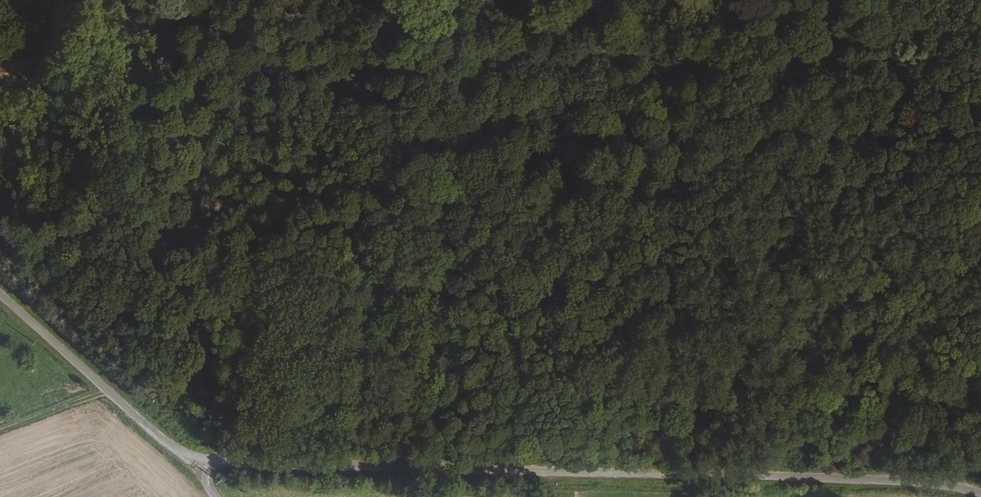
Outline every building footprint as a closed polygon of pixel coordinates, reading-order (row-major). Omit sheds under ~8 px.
[(70,122),(70,114),(62,114),(62,122),(70,122)]
